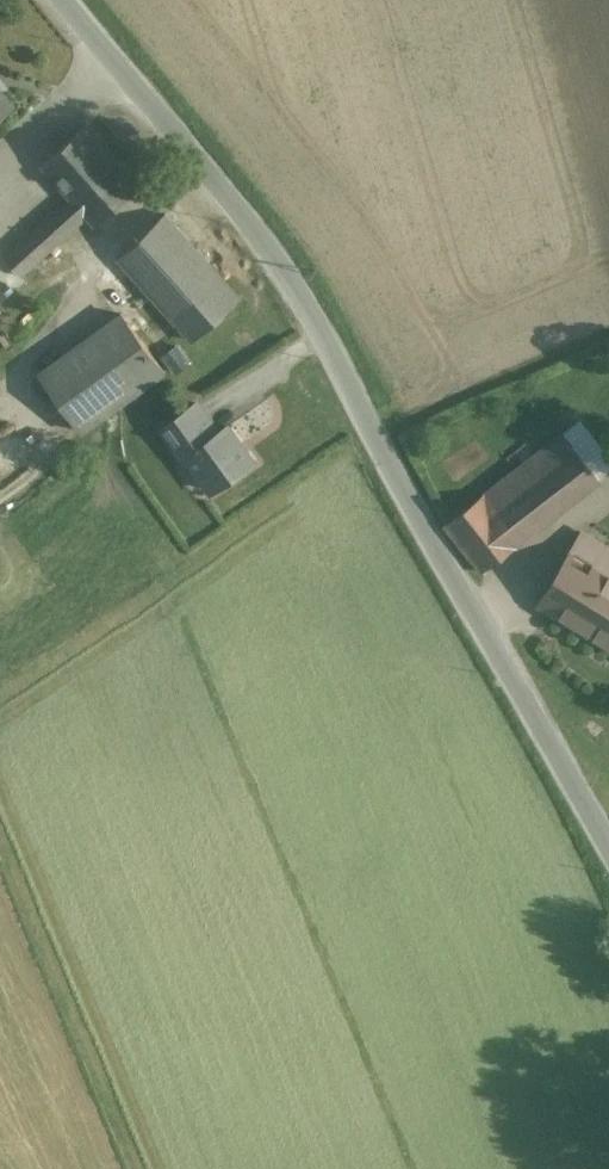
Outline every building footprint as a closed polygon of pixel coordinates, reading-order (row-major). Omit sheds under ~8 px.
[(13,106),(3,95),(1,96),(0,95),(0,118),(13,106)] [(141,186),(87,125),(42,165),(71,198),(88,217),(97,226),(141,186)] [(71,198),(41,225),(58,244),(88,217),(71,198)] [(240,298),(166,214),(118,257),(193,341),(240,298)] [(122,313),(40,373),(84,432),(165,372),(122,313)] [(175,370),(188,363),(180,346),(167,352),(175,370)] [(197,403),(163,428),(185,459),(188,457),(187,455),(219,432),(197,403)] [(219,432),(187,455),(188,457),(212,490),(253,461),(228,426),(219,432)] [(564,433),(500,483),(515,502),(579,452),(564,433)] [(515,502),(502,512),(487,493),(446,525),(482,572),(510,550),(601,480),(579,452),(515,502)] [(515,502),(500,483),(487,493),(502,512),(515,502)] [(585,534),(576,549),(601,564),(608,552),(608,549),(585,534)] [(576,549),(542,606),(608,647),(608,569),(601,564),(576,549)]
